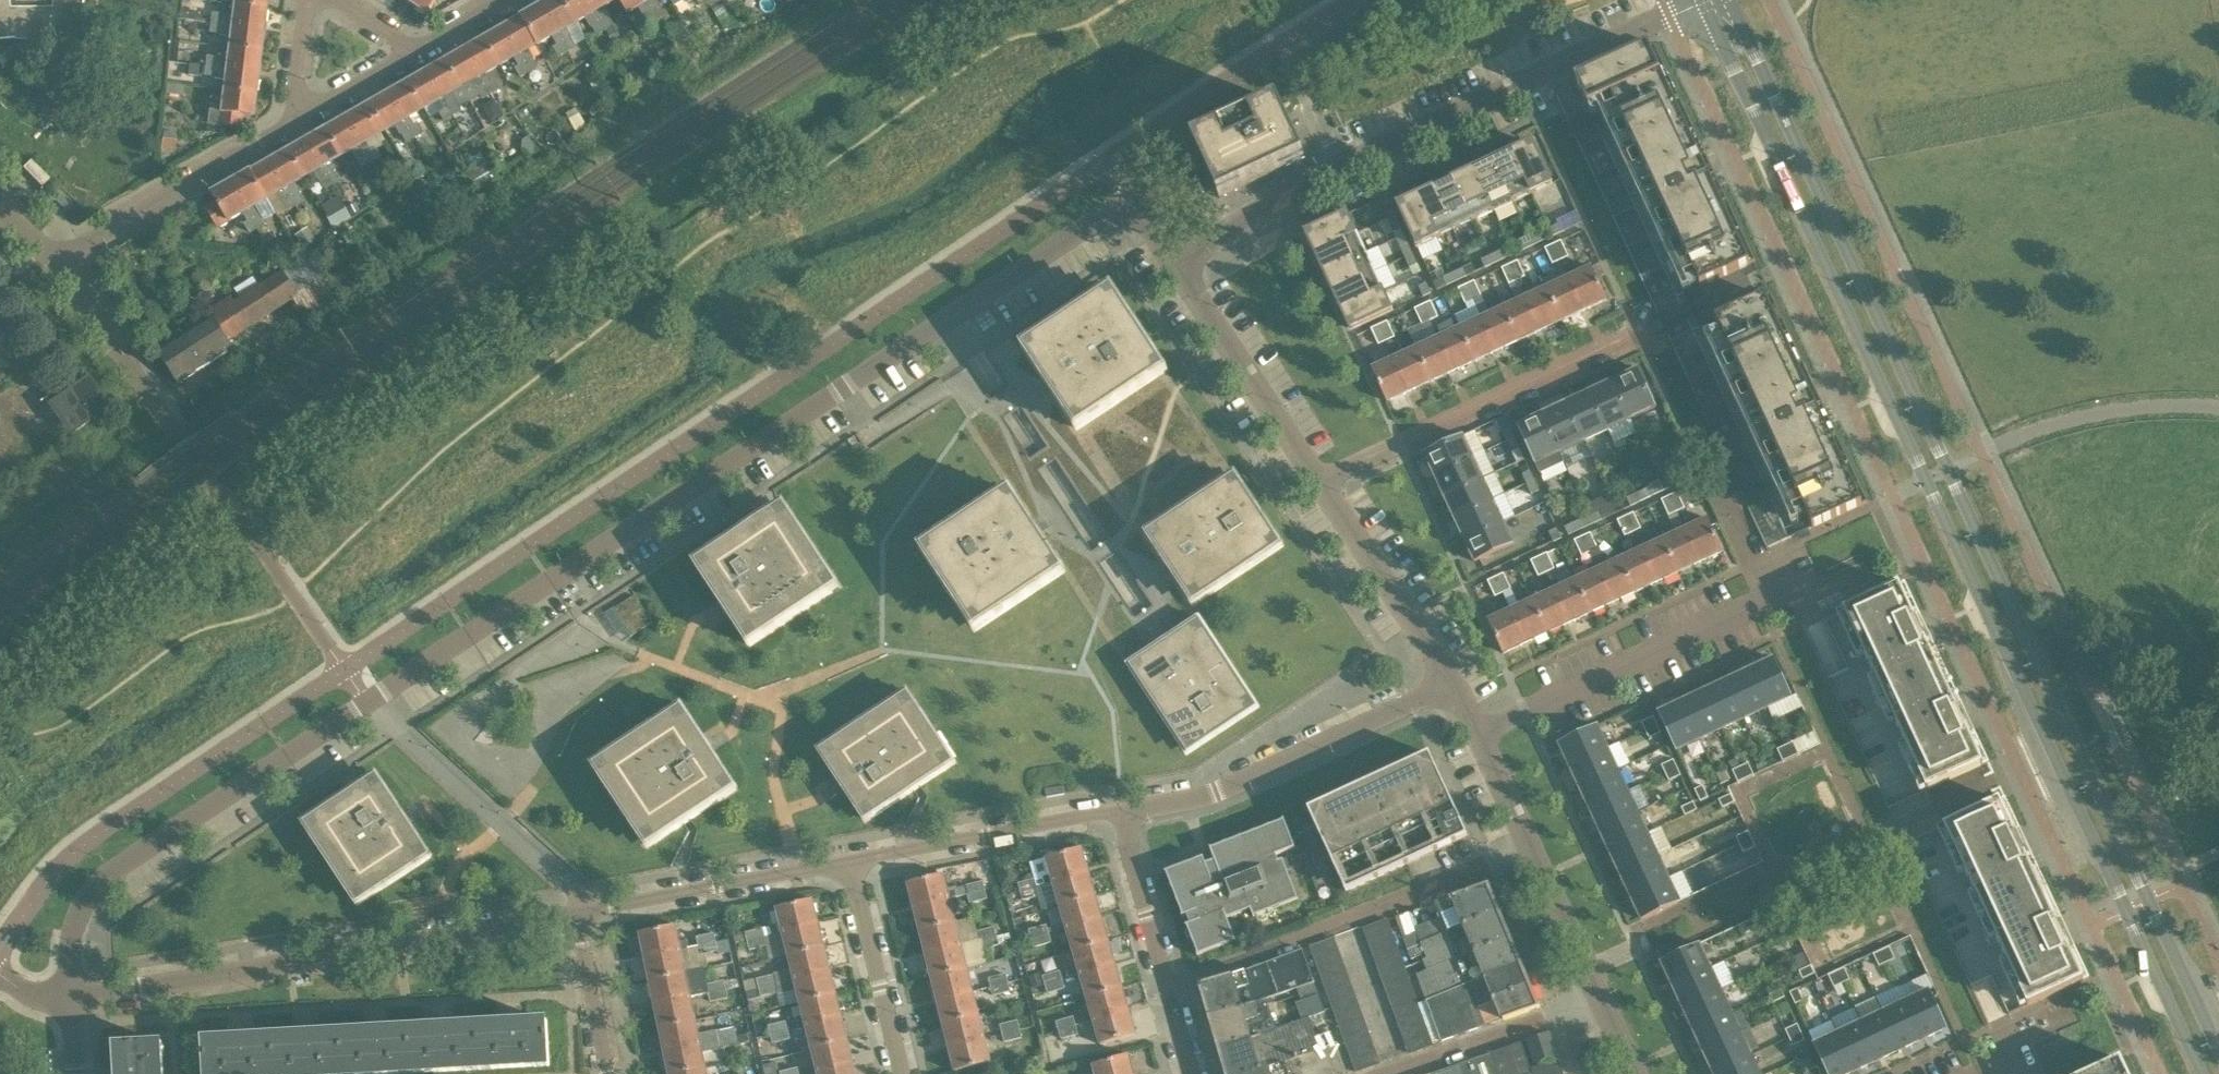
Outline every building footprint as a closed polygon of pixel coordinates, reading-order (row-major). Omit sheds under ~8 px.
[(84,0),(0,0),(0,41),(13,40),(48,40),(80,42),(84,0)] [(437,0),(412,0),(429,11),(437,0)] [(576,22),(564,0),(549,0),(541,4),(567,51),(586,40),(576,22)] [(589,0),(564,0),(576,22),(586,16),(591,25),(593,25),(597,33),(605,29),(589,0)] [(605,29),(613,24),(608,16),(609,15),(604,6),(614,0),(589,0),(605,29)] [(628,12),(639,5),(650,23),(657,19),(647,0),(621,0),(628,12)] [(657,19),(665,14),(657,0),(647,0),(657,19)] [(782,8),(796,0),(777,0),(782,8)] [(212,13),(211,23),(262,28),(265,7),(234,3),(222,1),(222,2),(221,12),(220,14),(212,13)] [(522,17),(537,43),(537,44),(553,35),(559,45),(555,47),(559,55),(567,51),(541,4),(521,16),(522,17)] [(197,21),(198,11),(180,9),(179,19),(197,21)] [(522,17),(502,28),(528,72),(537,67),(532,58),(533,58),(528,48),(537,43),(522,17)] [(259,50),(262,28),(211,23),(210,31),(219,32),(219,34),(230,36),(229,46),(259,50)] [(618,35),(614,27),(606,31),(611,38),(618,35)] [(484,38),(499,65),(515,56),(520,65),(517,68),(521,76),(528,72),(502,28),(484,38)] [(484,38),(465,49),(490,94),(499,89),(494,80),(490,82),(485,73),(499,65),(484,38)] [(655,47),(662,60),(676,53),(669,39),(655,47)] [(1612,97),(1700,287),(1754,262),(1653,44),(1576,80),(1588,108),(1612,97)] [(257,71),(259,50),(229,46),(227,56),(216,55),(216,57),(207,56),(206,65),(257,71)] [(447,59),(462,86),(472,80),(477,90),(478,89),(483,98),(490,94),(465,49),(447,59)] [(452,92),(462,86),(447,59),(428,70),(453,115),(454,116),(462,111),(456,101),(457,101),(452,92)] [(189,64),(187,75),(201,77),(202,66),(189,64)] [(254,93),(257,71),(206,65),(205,74),(214,75),(213,78),(225,79),(223,89),(254,93)] [(453,115),(428,70),(408,81),(424,108),(439,99),(444,109),(441,111),(445,119),(453,115)] [(603,89),(597,80),(590,85),(596,94),(603,89)] [(424,108),(408,81),(390,92),(415,137),(420,145),(428,140),(418,124),(414,126),(409,116),(424,108)] [(165,95),(183,97),(184,86),(167,84),(165,95)] [(251,116),(254,93),(223,89),(221,107),(209,105),(207,123),(225,125),(239,127),(241,115),(251,116)] [(390,92),(370,103),(366,106),(381,132),(396,124),(401,133),(402,132),(407,141),(415,137),(390,92)] [(490,124),(503,117),(493,101),(481,108),(490,124)] [(1220,198),(1295,163),(1305,159),(1292,131),(1278,101),(1193,141),(1220,198)] [(366,106),(346,117),(372,161),(380,157),(375,149),(371,151),(365,141),(381,132),(366,106)] [(327,128),(342,154),(352,149),(358,158),(359,157),(371,178),(377,175),(370,163),(372,161),(346,117),(327,128)] [(225,125),(207,123),(206,133),(224,135),(225,125)] [(333,160),(342,154),(327,128),(308,139),(334,183),(342,179),(337,170),(338,169),(333,160)] [(162,132),(161,150),(174,151),(175,133),(162,132)] [(326,188),(334,183),(308,139),(289,149),(304,176),(314,170),(320,180),(321,179),(326,188)] [(1533,143),(1513,152),(1532,193),(1551,184),(1533,143)] [(289,149),(271,160),(297,204),(304,200),(299,192),(300,191),(295,182),(304,176),(289,149)] [(1513,152),(1494,161),(1513,202),(1532,193),(1513,152)] [(526,164),(521,155),(500,167),(505,176),(526,164)] [(41,186),(42,186),(49,178),(30,160),(23,167),(41,186)] [(252,171),(267,197),(277,192),(282,201),(283,200),(288,209),(297,204),(271,160),(252,171)] [(1494,161),(1475,170),(1494,211),(1513,202),(1494,161)] [(486,165),(466,175),(474,190),(494,180),(486,165)] [(251,170),(232,181),(258,227),(266,223),(261,214),(263,214),(257,204),(267,198),(267,197),(252,171),(251,170)] [(1475,170),(1456,179),(1474,220),(1494,211),(1475,170)] [(1456,179),(1436,188),(1455,229),(1474,220),(1456,179)] [(258,227),(232,181),(212,192),(218,201),(207,208),(217,227),(236,216),(242,226),(246,224),(251,232),(258,227)] [(1436,188),(1417,197),(1436,238),(1455,229),(1436,188)] [(1436,238),(1417,197),(1398,206),(1417,247),(1436,238)] [(350,211),(358,207),(353,199),(346,203),(350,211)] [(332,225),(350,214),(344,204),(326,214),(332,225)] [(1388,223),(1396,219),(1392,209),(1384,213),(1388,223)] [(1347,214),(1307,233),(1316,253),(1356,234),(1347,214)] [(1388,223),(1393,233),(1401,229),(1396,219),(1388,223)] [(301,244),(313,236),(305,223),(292,231),(301,244)] [(1562,232),(1558,223),(1548,228),(1552,236),(1562,232)] [(1529,237),(1533,245),(1543,240),(1539,232),(1529,237)] [(1325,272),(1365,253),(1356,234),(1316,253),(1325,272)] [(1533,245),(1529,237),(1519,242),(1523,250),(1533,245)] [(1561,240),(1553,244),(1561,260),(1569,256),(1561,240)] [(1405,257),(1413,253),(1408,244),(1400,247),(1405,257)] [(1553,244),(1545,248),(1553,264),(1561,260),(1553,244)] [(1491,255),(1495,263),(1505,258),(1501,250),(1491,255)] [(1334,291),(1374,272),(1365,253),(1325,272),(1334,291)] [(1413,253),(1405,257),(1409,267),(1417,263),(1413,253)] [(1495,263),(1491,255),(1481,259),(1485,267),(1495,263)] [(1518,260),(1510,264),(1517,280),(1525,277),(1518,260)] [(1510,264),(1502,268),(1509,284),(1517,280),(1510,264)] [(1569,276),(1584,310),(1607,299),(1591,266),(1569,276)] [(1453,272),(1457,280),(1467,276),(1463,268),(1453,272)] [(298,293),(284,272),(235,303),(234,301),(158,350),(179,383),(234,347),(228,338),(292,297),(298,293)] [(1383,291),(1374,272),(1334,291),(1343,310),(1383,291)] [(1457,280),(1453,272),(1443,277),(1447,285),(1457,280)] [(1562,320),(1584,310),(1569,276),(1547,286),(1562,320)] [(1443,277),(1433,281),(1437,290),(1447,285),(1443,277)] [(1474,281),(1466,284),(1474,301),(1482,297),(1474,281)] [(1423,296),(1431,292),(1426,282),(1418,286),(1423,296)] [(1466,284),(1458,288),(1466,304),(1474,301),(1466,284)] [(1562,320),(1547,286),(1525,297),(1541,330),(1562,320)] [(1343,310),(1352,329),(1392,311),(1383,291),(1343,310)] [(1769,293),(1716,318),(1715,318),(1812,528),(1866,503),(1769,293)] [(1076,428),(1087,421),(1082,413),(1096,404),(1102,412),(1151,379),(1145,369),(1158,361),(1160,364),(1161,363),(1142,334),(1134,339),(1125,325),(1133,320),(1116,296),(1102,305),(1098,299),(1099,298),(1098,296),(1029,342),(1030,344),(1031,343),(1040,356),(1032,361),(1038,371),(1051,389),(1076,428)] [(1519,340),(1541,330),(1525,297),(1503,307),(1519,340)] [(1430,301),(1422,305),(1430,321),(1438,317),(1430,301)] [(1422,305),(1415,309),(1422,325),(1430,321),(1422,305)] [(1519,340),(1503,307),(1481,317),(1497,350),(1519,340)] [(1475,360),(1497,350),(1481,317),(1460,327),(1475,360)] [(1387,321),(1379,325),(1387,341),(1395,337),(1387,321)] [(1379,325),(1371,328),(1379,345),(1387,341),(1379,325)] [(1460,327),(1438,337),(1453,371),(1475,360),(1460,327)] [(1453,371),(1438,337),(1416,347),(1432,381),(1453,371)] [(1394,357),(1410,391),(1432,381),(1416,347),(1394,357)] [(1387,401),(1410,391),(1394,357),(1372,368),(1387,401)] [(1613,380),(1631,419),(1656,407),(1638,369),(1613,380)] [(1607,430),(1631,419),(1613,380),(1589,391),(1607,430)] [(1583,441),(1607,430),(1589,391),(1565,402),(1583,441)] [(1560,452),(1583,441),(1565,402),(1542,413),(1560,452)] [(1535,463),(1560,452),(1542,413),(1517,425),(1535,463)] [(1502,431),(1507,441),(1515,438),(1510,428),(1502,431)] [(1424,453),(1434,475),(1473,457),(1463,435),(1424,453)] [(1515,438),(1507,441),(1511,451),(1519,448),(1515,438)] [(1483,479),(1473,457),(1434,475),(1444,497),(1483,479)] [(1522,474),(1526,484),(1535,481),(1530,471),(1522,474)] [(1660,482),(1664,490),(1674,486),(1670,478),(1660,482)] [(1444,497),(1454,518),(1493,500),(1483,479),(1444,497)] [(1153,528),(1163,543),(1157,547),(1156,546),(1155,547),(1168,567),(1188,597),(1202,587),(1206,593),(1205,594),(1206,596),(1252,565),(1247,557),(1261,548),(1266,556),(1282,545),(1244,488),(1242,489),(1243,490),(1237,494),(1227,480),(1153,528)] [(1539,490),(1535,481),(1526,484),(1531,494),(1539,490)] [(984,506),(935,539),(940,547),(926,556),(925,554),(924,555),(943,584),(952,578),(961,592),(953,597),(969,622),(984,612),(988,618),(987,619),(988,621),(1057,575),(1056,574),(1055,575),(1046,562),(1054,557),(1035,528),(1010,489),(999,496),(1004,504),(990,514),(984,506)] [(1636,493),(1640,501),(1650,497),(1646,489),(1636,493)] [(1677,492),(1669,496),(1677,512),(1685,508),(1677,492)] [(1626,498),(1630,506),(1640,501),(1636,493),(1626,498)] [(1669,516),(1677,512),(1669,496),(1661,500),(1669,516)] [(1503,522),(1493,500),(1454,518),(1464,540),(1503,522)] [(838,586),(784,504),(695,563),(721,602),(749,645),(838,586)] [(1589,515),(1593,523),(1603,519),(1599,511),(1589,515)] [(1633,513),(1625,516),(1633,532),(1641,529),(1633,513)] [(1593,523),(1589,515),(1579,520),(1583,528),(1593,523)] [(1625,516),(1617,520),(1625,536),(1633,532),(1625,516)] [(1707,518),(1685,528),(1700,562),(1723,551),(1707,518)] [(1503,522),(1464,540),(1474,562),(1513,544),(1503,522)] [(1604,527),(1596,531),(1600,539),(1607,535),(1604,527)] [(1557,528),(1548,532),(1553,542),(1561,538),(1557,528)] [(1685,528),(1663,538),(1679,572),(1700,562),(1685,528)] [(1582,536),(1574,540),(1582,556),(1590,552),(1582,536)] [(1657,582),(1679,572),(1663,538),(1641,548),(1657,582)] [(1641,548),(1619,558),(1635,592),(1657,582),(1641,548)] [(1547,553),(1539,557),(1546,573),(1554,569),(1547,553)] [(1539,557),(1531,560),(1538,576),(1546,573),(1539,557)] [(1619,558),(1597,568),(1613,602),(1635,592),(1619,558)] [(1591,612),(1613,602),(1597,568),(1576,579),(1591,612)] [(1503,573),(1495,577),(1503,593),(1511,589),(1503,573)] [(1495,577),(1488,580),(1495,596),(1503,593),(1495,577)] [(1576,579),(1554,589),(1569,622),(1591,612),(1576,579)] [(1907,586),(1904,581),(1843,610),(1926,790),(1927,791),(1989,762),(1974,731),(1954,688),(1939,655),(1919,612),(1907,586)] [(1548,632),(1569,622),(1554,589),(1532,599),(1548,632)] [(652,622),(634,595),(612,610),(630,636),(652,622)] [(1532,599),(1510,609),(1526,643),(1548,632),(1532,599)] [(1503,653),(1526,643),(1510,609),(1488,619),(1503,653)] [(1198,617),(1160,642),(1136,658),(1145,673),(1139,677),(1138,676),(1137,677),(1181,745),(1196,735),(1201,744),(1251,711),(1250,709),(1248,710),(1240,697),(1248,692),(1217,646),(1216,647),(1217,648),(1210,652),(1201,638),(1209,633),(1198,617)] [(1750,669),(1768,707),(1791,696),(1773,658),(1750,669)] [(1745,718),(1768,707),(1750,669),(1727,679),(1745,718)] [(1745,718),(1727,679),(1704,690),(1722,728),(1745,718)] [(1699,739),(1722,728),(1704,690),(1681,701),(1699,739)] [(954,762),(907,691),(818,750),(839,782),(865,821),(954,762)] [(1699,739),(1681,701),(1658,712),(1676,750),(1699,739)] [(593,764),(647,846),(736,788),(708,745),(682,706),(593,764)] [(1641,722),(1645,730),(1657,725),(1653,717),(1641,722)] [(1569,765),(1607,747),(1597,725),(1558,743),(1569,765)] [(1657,725),(1645,730),(1649,738),(1661,733),(1657,725)] [(1793,742),(1785,745),(1791,757),(1799,753),(1793,742)] [(1791,757),(1785,745),(1777,749),(1783,761),(1791,757)] [(1569,765),(1579,787),(1617,769),(1607,747),(1569,765)] [(1469,834),(1431,751),(1310,808),(1323,836),(1325,842),(1333,857),(1348,890),(1469,834)] [(1661,765),(1665,773),(1677,767),(1673,759),(1661,765)] [(1746,778),(1754,775),(1748,763),(1740,766),(1746,778)] [(1746,778),(1740,766),(1732,770),(1737,782),(1746,778)] [(1665,773),(1669,781),(1681,775),(1677,767),(1665,773)] [(1617,769),(1579,787),(1589,809),(1628,791),(1617,769)] [(303,822),(357,903),(431,855),(403,813),(377,773),(303,822)] [(1046,798),(1066,794),(1064,785),(1045,789),(1046,798)] [(1708,797),(1702,785),(1694,789),(1700,801),(1708,797)] [(1600,831),(1638,813),(1628,791),(1589,809),(1600,831)] [(1722,808),(1734,802),(1730,794),(1718,800),(1722,808)] [(1947,824),(1943,826),(1943,827),(1945,830),(2026,1004),(2026,1005),(2027,1006),(2089,978),(2074,946),(2054,903),(2039,870),(2019,827),(2006,799),(2005,796),(1947,824)] [(1681,807),(1685,815),(1697,810),(1693,802),(1681,807)] [(1297,871),(1333,857),(1325,842),(1322,843),(1319,837),(1323,836),(1310,808),(1209,847),(1214,859),(1206,863),(1203,856),(1165,871),(1182,915),(1182,916),(1187,914),(1190,923),(1185,925),(1186,926),(1187,926),(1198,954),(1197,954),(1197,955),(1236,940),(1227,918),(1250,909),(1253,917),(1298,899),(1287,870),(1296,866),(1297,871)] [(1610,854),(1648,835),(1638,813),(1600,831),(1610,854)] [(1736,836),(1739,844),(1751,839),(1748,831),(1736,836)] [(1610,854),(1620,876),(1659,858),(1648,835),(1610,854)] [(1751,839),(1739,844),(1743,852),(1755,847),(1751,839)] [(1044,884),(1088,871),(1081,847),(1046,858),(1051,875),(1042,877),(1044,884)] [(1631,898),(1669,880),(1659,858),(1620,876),(1631,898)] [(1056,891),(1059,905),(1095,894),(1088,871),(1044,884),(1047,894),(1056,891)] [(944,874),(908,883),(914,907),(950,898),(960,896),(958,887),(957,885),(947,888),(944,874)] [(1018,883),(1020,891),(1038,887),(1036,878),(1018,883)] [(965,885),(967,894),(985,889),(983,880),(965,885)] [(1669,880),(1631,898),(1641,920),(1679,902),(1669,880)] [(1500,910),(1489,883),(1434,903),(1440,917),(1415,928),(1409,912),(1396,917),(1407,947),(1500,910)] [(1041,895),(1038,887),(1020,891),(1023,900),(1041,895)] [(987,898),(985,889),(967,894),(970,903),(987,898)] [(1102,917),(1095,894),(1059,905),(1066,928),(1102,917)] [(914,907),(920,930),(956,921),(950,898),(914,907)] [(783,932),(818,923),(812,899),(777,908),(783,932)] [(1511,936),(1500,910),(1407,947),(1411,959),(1425,954),(1427,958),(1413,964),(1416,974),(1475,952),(1511,936)] [(1102,917),(1066,928),(1073,951),(1109,940),(1102,917)] [(1364,928),(1368,940),(1391,931),(1387,919),(1364,928)] [(1778,926),(1781,934),(1793,928),(1789,920),(1778,926)] [(920,930),(926,953),(961,944),(956,921),(920,930)] [(824,946),(818,923),(783,932),(788,955),(824,946)] [(1032,938),(1049,933),(1046,924),(1029,929),(1032,938)] [(676,925),(640,932),(645,957),(681,949),(689,947),(687,939),(679,941),(676,925)] [(976,931),(979,940),(996,936),(994,927),(976,931)] [(745,932),(747,941),(765,936),(763,928),(745,932)] [(1793,928),(1781,934),(1785,942),(1797,936),(1793,928)] [(1395,942),(1391,931),(1368,940),(1372,951),(1395,942)] [(736,944),(747,941),(745,932),(734,935),(736,944)] [(697,936),(696,937),(698,945),(716,942),(714,933),(697,936)] [(1052,942),(1049,933),(1032,938),(1034,947),(1052,942)] [(765,936),(747,941),(750,950),(767,946),(765,936)] [(999,945),(996,936),(979,940),(981,949),(999,945)] [(1486,977),(1521,962),(1511,936),(1475,952),(1416,974),(1426,1001),(1485,976),(1486,977)] [(1338,949),(1334,938),(1310,946),(1314,958),(1338,949)] [(700,954),(718,951),(719,954),(731,951),(728,940),(716,943),(716,942),(698,945),(700,954)] [(1115,964),(1109,940),(1073,951),(1080,974),(1115,964)] [(1400,953),(1395,942),(1372,951),(1376,962),(1400,953)] [(926,953),(931,977),(967,968),(961,944),(926,953)] [(1661,962),(1671,984),(1709,966),(1699,944),(1661,962)] [(830,970),(824,946),(788,955),(791,968),(777,971),(778,973),(757,979),(759,987),(830,970)] [(681,949),(645,957),(650,980),(686,973),(683,960),(691,958),(689,947),(681,949)] [(1887,962),(1895,959),(1889,947),(1881,951),(1887,962)] [(1296,988),(1314,982),(1302,949),(1233,974),(1233,975),(1232,976),(1231,974),(1198,984),(1207,1016),(1265,998),(1296,988)] [(1314,958),(1319,969),(1342,960),(1338,949),(1314,958)] [(1879,966),(1887,962),(1881,951),(1873,954),(1879,966)] [(1404,965),(1400,953),(1376,962),(1380,974),(1404,965)] [(1319,969),(1323,980),(1346,972),(1342,960),(1319,969)] [(1540,1007),(1521,962),(1486,977),(1485,976),(1426,1001),(1441,1042),(1540,1007)] [(1080,974),(1086,997),(1122,987),(1115,964),(1080,974)] [(1408,976),(1404,965),(1380,974),(1384,985),(1408,976)] [(1802,979),(1814,973),(1810,965),(1799,971),(1802,979)] [(1709,966),(1671,984),(1681,1006),(1720,988),(1709,966)] [(931,977),(937,1000),(973,991),(967,968),(931,977)] [(1842,983),(1850,980),(1844,968),(1836,972),(1842,983)] [(800,1002),(836,993),(830,970),(759,987),(761,996),(778,992),(779,994),(797,989),(800,1002)] [(1045,984),(1062,979),(1060,970),(1042,976),(1045,984)] [(1041,972),(1029,975),(1033,988),(1044,984),(1041,972)] [(1323,980),(1327,992),(1350,983),(1346,972),(1323,980)] [(1842,983),(1836,972),(1828,975),(1834,987),(1842,983)] [(650,980),(654,1004),(708,992),(726,989),(724,980),(708,984),(707,981),(688,985),(686,973),(650,980)] [(1006,973),(988,978),(990,987),(1008,982),(1006,973)] [(1412,987),(1408,976),(1384,985),(1388,996),(1412,987)] [(1065,988),(1062,979),(1045,984),(1047,993),(1065,988)] [(1010,991),(1008,982),(990,987),(993,996),(1010,991)] [(1308,1018),(1324,1012),(1325,1011),(1314,982),(1296,988),(1302,1004),(1296,1006),(1301,1020),(1308,1018)] [(1327,992),(1331,1003),(1354,995),(1350,983),(1327,992)] [(759,987),(748,990),(746,990),(748,999),(761,996),(759,987)] [(1129,1010),(1122,987),(1086,997),(1093,1020),(1129,1010)] [(1416,999),(1412,987),(1388,996),(1393,1007),(1416,999)] [(1681,1006),(1692,1028),(1730,1010),(1720,988),(1681,1006)] [(1795,1004),(1803,1000),(1797,988),(1789,992),(1795,1004)] [(728,998),(726,989),(708,992),(710,1002),(728,998)] [(1781,989),(1769,995),(1772,1003),(1784,997),(1781,989)] [(1905,1000),(1923,1039),(1946,1028),(1928,990),(1905,1000)] [(937,1000),(943,1023),(979,1014),(973,991),(937,1000)] [(800,1002),(806,1025),(842,1016),(836,993),(800,1002)] [(1354,995),(1331,1003),(1335,1015),(1359,1006),(1354,995)] [(654,1004),(659,1027),(696,1020),(691,996),(654,1004)] [(1243,1040),(1276,1028),(1265,998),(1207,1016),(1217,1047),(1243,1040)] [(1420,1010),(1416,999),(1393,1007),(1397,1019),(1420,1010)] [(1923,1039),(1905,1000),(1882,1011),(1900,1050),(1923,1039)] [(1359,1006),(1335,1015),(1339,1026),(1363,1017),(1359,1006)] [(1136,1034),(1129,1010),(1093,1020),(1100,1044),(1136,1034)] [(1424,1021),(1420,1010),(1397,1019),(1401,1030),(1424,1021)] [(1702,1050),(1740,1032),(1730,1010),(1692,1028),(1702,1050)] [(1882,1011),(1859,1022),(1877,1060),(1900,1050),(1882,1011)] [(943,1023),(949,1047),(985,1038),(979,1014),(943,1023)] [(842,1016),(806,1025),(812,1049),(847,1040),(842,1016)] [(1056,1021),(1058,1030),(1076,1025),(1073,1016),(1056,1021)] [(1363,1017),(1339,1026),(1344,1037),(1367,1029),(1363,1017)] [(1336,1043),(1332,1031),(1314,1037),(1308,1018),(1301,1020),(1276,1028),(1243,1040),(1217,1047),(1225,1073),(1242,1073),(1284,1061),(1336,1043)] [(477,1024),(480,1069),(549,1065),(546,1020),(477,1024)] [(696,1020),(659,1027),(664,1051),(701,1043),(696,1020)] [(1000,1024),(1002,1033),(1020,1028),(1018,1020),(1000,1024)] [(770,1034),(788,1029),(786,1021),(769,1025),(768,1025),(770,1034)] [(1429,1033),(1424,1021),(1401,1030),(1405,1041),(1429,1033)] [(1837,1033),(1854,1071),(1877,1060),(1859,1022),(1837,1033)] [(477,1024),(410,1028),(412,1073),(480,1069),(477,1024)] [(1789,1037),(1801,1032),(1797,1024),(1785,1029),(1789,1037)] [(1079,1034),(1076,1025),(1058,1030),(1061,1039),(1079,1034)] [(719,1039),(737,1036),(735,1026),(717,1030),(719,1039)] [(412,1073),(410,1028),(342,1032),(344,1073),(390,1073),(412,1073)] [(1002,1033),(1004,1042),(1022,1038),(1020,1028),(1002,1033)] [(790,1038),(788,1029),(770,1034),(773,1043),(790,1038)] [(1344,1037),(1348,1049),(1371,1040),(1367,1029),(1344,1037)] [(274,1035),(276,1073),(344,1073),(342,1032),(274,1035)] [(1702,1050),(1712,1072),(1751,1054),(1740,1032),(1702,1050)] [(1801,1032),(1789,1037),(1792,1045),(1804,1040),(1801,1032)] [(1433,1044),(1429,1033),(1405,1041),(1409,1053),(1433,1044)] [(1549,1033),(1527,1041),(1534,1062),(1557,1055),(1549,1033)] [(1837,1033),(1814,1043),(1828,1073),(1848,1073),(1854,1071),(1837,1033)] [(720,1048),(749,1042),(747,1034),(737,1036),(719,1039),(720,1048)] [(274,1035),(205,1039),(207,1073),(276,1073),(274,1035)] [(991,1062),(985,1038),(949,1047),(955,1071),(991,1062)] [(853,1063),(847,1040),(812,1049),(817,1072),(853,1063)] [(1371,1040),(1348,1049),(1352,1060),(1375,1051),(1371,1040)] [(119,1073),(164,1073),(162,1042),(117,1045),(119,1073)] [(1530,1068),(1521,1042),(1490,1053),(1498,1073),(1532,1073),(1530,1068)] [(664,1051),(669,1073),(671,1073),(705,1067),(701,1043),(664,1051)] [(1336,1043),(1284,1061),(1242,1073),(1347,1073),(1336,1043)] [(1356,1071),(1380,1063),(1375,1051),(1352,1060),(1356,1071)] [(1490,1053),(1459,1064),(1463,1073),(1498,1073),(1490,1053)] [(1095,1073),(1134,1073),(1128,1054),(1093,1064),(1095,1073)] [(1751,1054),(1712,1072),(1713,1073),(1760,1073),(1751,1054)] [(1558,1059),(1530,1068),(1532,1073),(1563,1073),(1558,1059)] [(2120,1059),(2119,1059),(2087,1073),(2126,1073),(2120,1059)] [(765,1073),(799,1073),(798,1067),(780,1071),(778,1062),(763,1065),(765,1073)] [(817,1072),(818,1073),(856,1073),(853,1063),(817,1072)] [(1459,1064),(1430,1073),(1463,1073),(1459,1064)]
